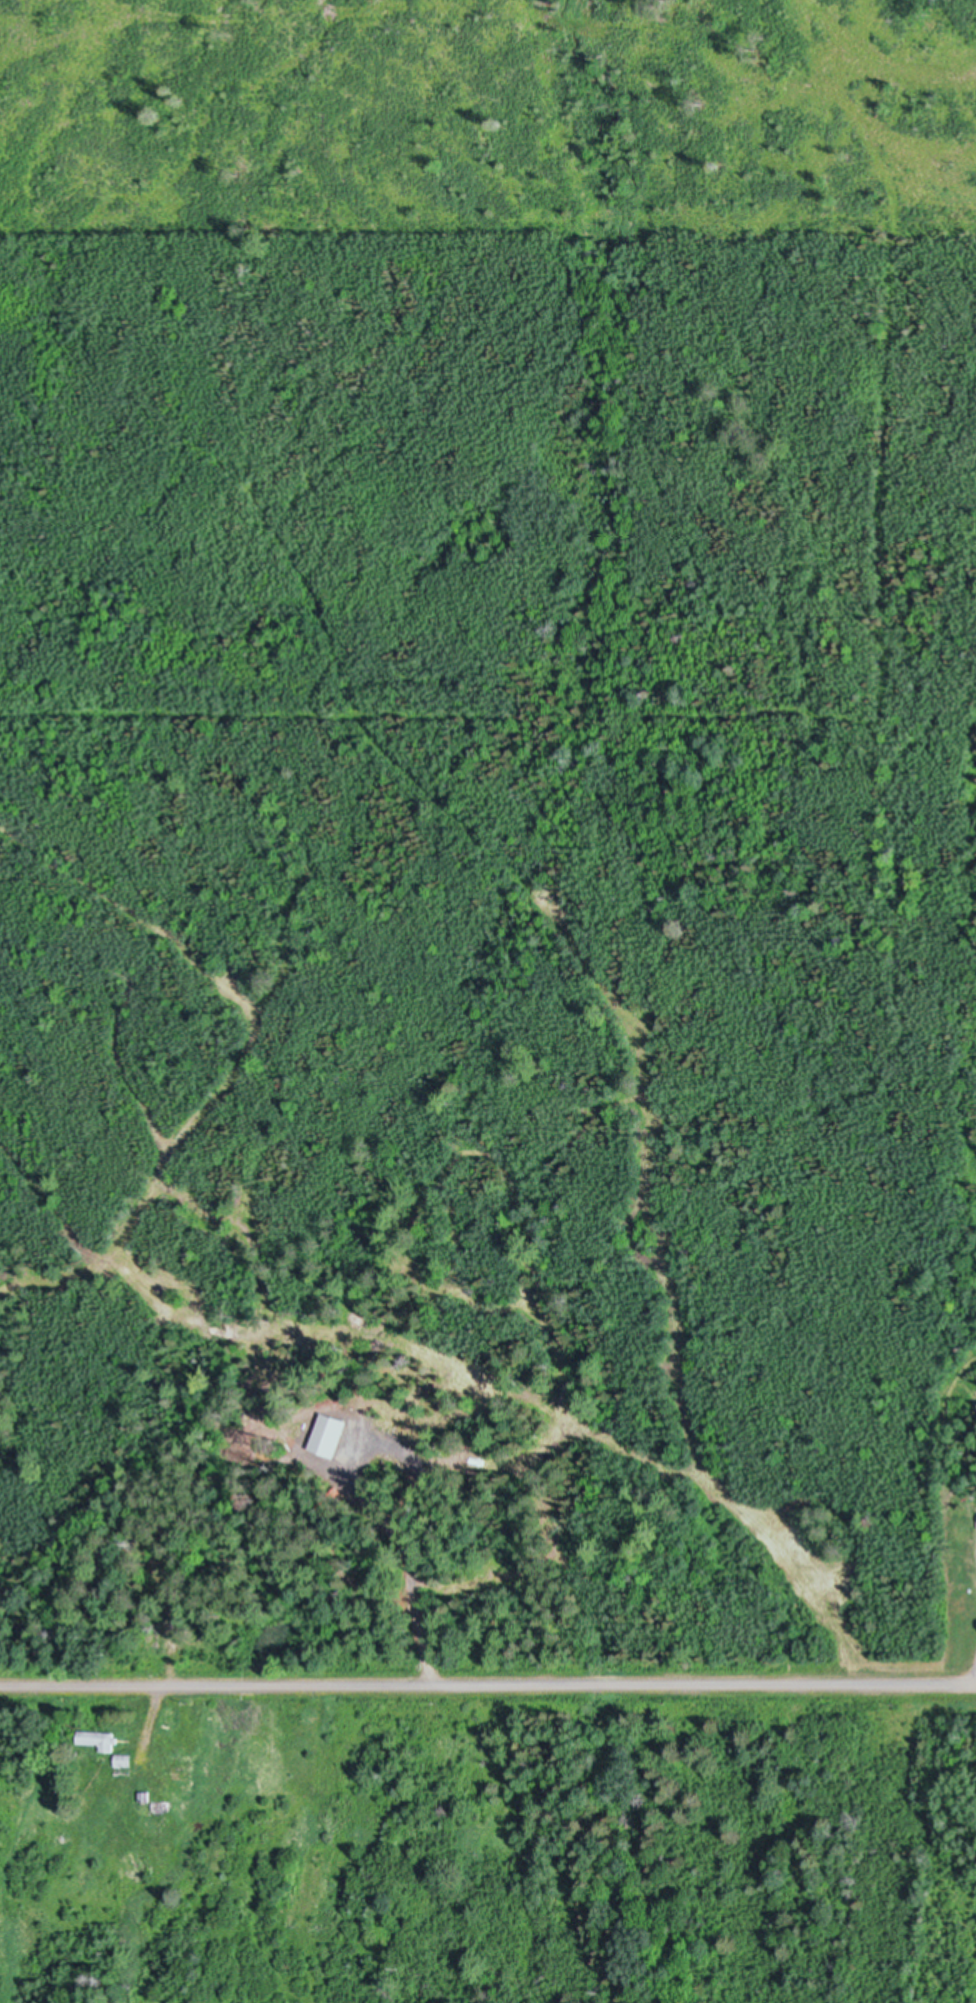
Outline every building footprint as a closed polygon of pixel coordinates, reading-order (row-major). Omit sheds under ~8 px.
[(78,1731),(114,1733),(114,1737),(118,1738),(118,1744),(114,1743),(113,1753),(100,1752),(100,1745),(77,1744),(78,1731)] [(114,1755),(131,1756),(130,1767),(113,1767),(114,1755)] [(140,1792),(150,1792),(149,1801),(140,1801),(140,1792)] [(152,1801),(165,1801),(166,1811),(152,1812),(152,1801)]
